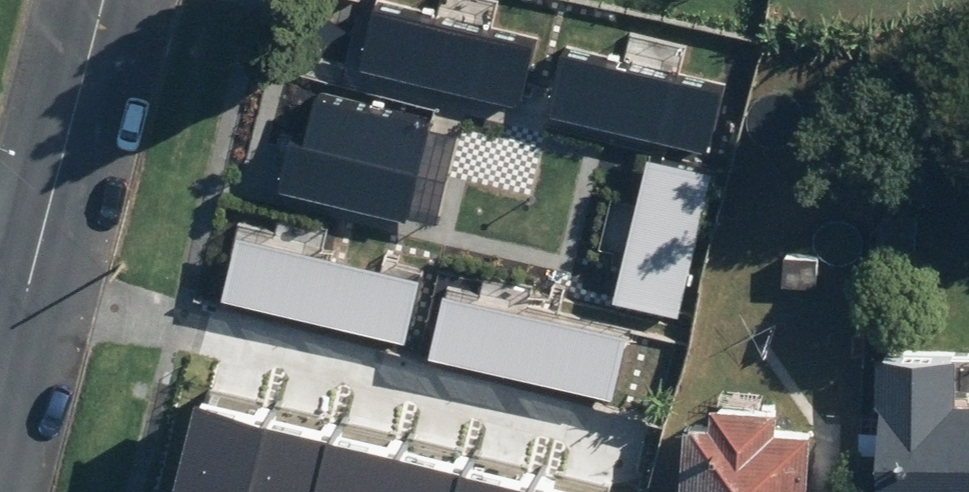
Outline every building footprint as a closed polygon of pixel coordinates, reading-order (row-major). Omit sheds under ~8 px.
[(538,44),(356,4),(341,71),(523,111),(538,44)] [(727,89),(545,48),(530,115),(712,155),(727,89)] [(431,131),(310,100),(285,195),(406,227),(431,131)] [(422,283),(240,242),(225,309),(407,350),(422,283)] [(626,339),(444,298),(429,365),(611,406),(626,339)] [(879,348),(878,491),(968,491),(968,349),(879,348)] [(686,419),(683,491),(810,491),(813,429),(782,427),(783,400),(714,397),(712,420),(686,419)] [(194,400),(172,491),(578,491),(194,400)]
